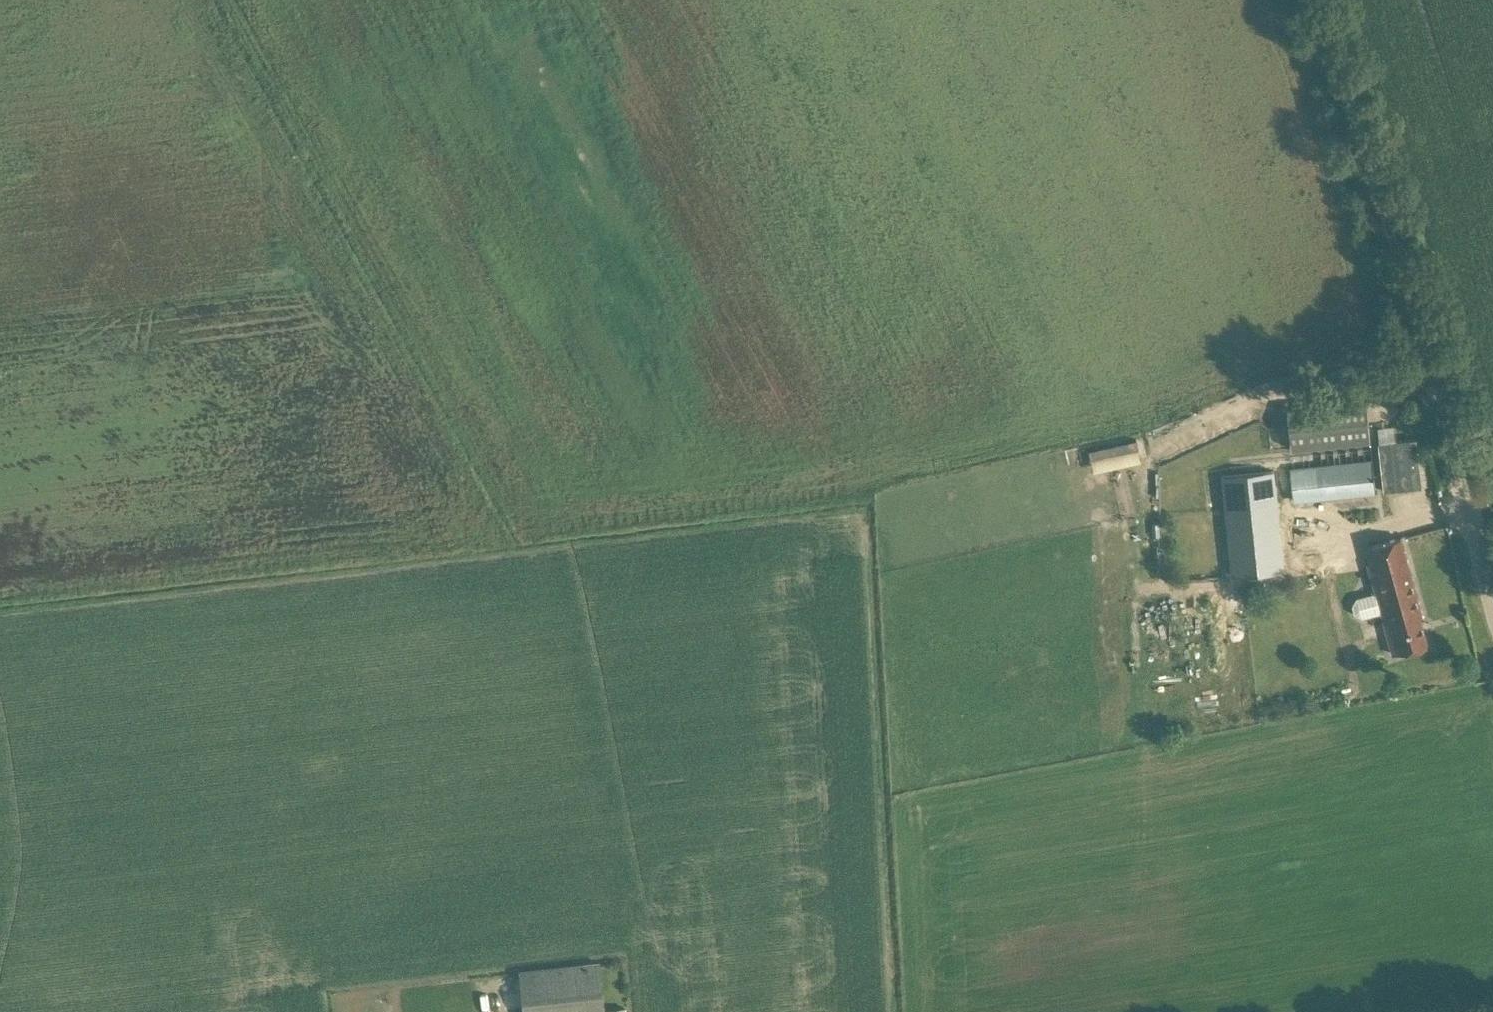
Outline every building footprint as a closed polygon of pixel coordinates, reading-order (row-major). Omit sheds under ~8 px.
[(1293,405),(1297,445),(1374,438),(1372,418),(1367,397),(1337,400),(1293,405)] [(1096,458),(1142,446),(1140,437),(1093,448),(1096,458)] [(1416,438),(1379,442),(1384,490),(1421,486),(1416,438)] [(1372,460),(1290,469),(1293,499),(1375,491),(1372,460)] [(1274,467),(1220,469),(1232,573),(1282,566),(1274,467)] [(1358,598),(1353,606),(1355,614),(1363,618),(1383,613),(1394,653),(1408,649),(1427,644),(1418,613),(1422,612),(1401,536),(1382,541),(1368,545),(1373,562),(1369,563),(1377,593),(1358,598)] [(527,1011),(609,1011),(608,1007),(603,961),(522,970),(527,1011)]
